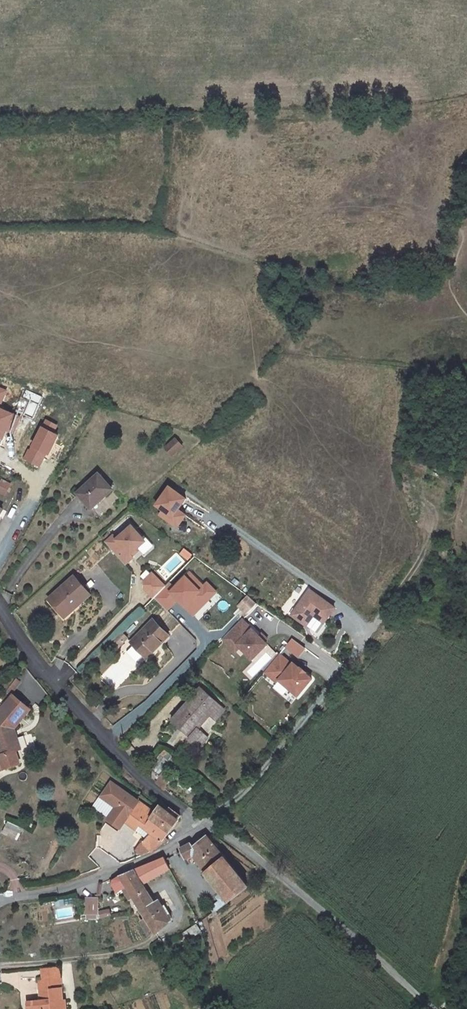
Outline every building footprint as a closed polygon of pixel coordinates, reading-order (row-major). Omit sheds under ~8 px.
[(176,452),(183,446),(176,438),(169,444),(176,452)] [(176,452),(169,444),(164,448),(171,456),(176,452)] [(99,501),(112,490),(98,474),(78,493),(90,507),(98,500),(99,501)] [(0,482),(0,492),(5,495),(11,484),(2,479),(0,482)] [(154,505),(160,510),(157,515),(178,529),(187,514),(179,509),(187,497),(168,484),(154,505)] [(125,564),(148,541),(131,523),(117,537),(113,533),(103,542),(125,564)] [(188,560),(192,555),(184,549),(180,554),(188,560)] [(95,562),(90,557),(83,562),(87,568),(95,562)] [(83,601),(90,595),(73,577),(51,596),(65,613),(81,599),(83,601)] [(314,615),(324,622),(335,608),(310,589),(292,615),(306,625),(314,615)] [(65,617),(83,601),(81,599),(65,613),(51,596),(49,598),(65,617)] [(247,613),(257,604),(249,596),(239,606),(247,613)] [(228,634),(237,643),(249,654),(265,638),(263,636),(265,635),(261,631),(260,633),(243,618),(228,634)] [(153,620),(131,643),(147,658),(169,636),(153,620)] [(126,637),(121,632),(112,641),(117,646),(126,637)] [(232,647),(237,643),(228,634),(224,638),(232,647)] [(278,651),(263,671),(298,698),(314,678),(278,651)] [(19,682),(15,679),(1,698),(5,701),(4,702),(6,704),(13,696),(10,694),(19,682)] [(201,688),(172,720),(190,736),(188,739),(199,748),(208,738),(198,729),(210,715),(208,713),(217,703),(201,688)] [(6,704),(0,711),(0,756),(4,769),(20,764),(15,751),(9,734),(13,729),(22,718),(29,710),(13,696),(6,704)] [(223,708),(217,703),(208,713),(210,715),(213,718),(223,708)] [(21,749),(13,729),(9,734),(15,751),(21,749)] [(161,757),(151,770),(160,777),(156,783),(162,789),(165,791),(167,787),(166,786),(173,777),(169,774),(171,770),(167,767),(169,763),(161,757)] [(196,805),(202,811),(208,805),(202,799),(196,805)] [(165,838),(169,832),(151,819),(155,813),(139,802),(124,822),(136,830),(136,831),(140,825),(151,833),(146,839),(142,843),(152,852),(162,842),(164,843),(165,843),(166,844),(167,843),(168,841),(168,840),(166,839),(165,838)] [(180,816),(170,809),(167,811),(160,806),(155,813),(151,819),(169,832),(178,820),(180,816)] [(23,828),(9,821),(7,826),(21,833),(23,828)] [(136,831),(136,830),(135,831),(146,839),(151,833),(140,825),(136,831)] [(229,902),(249,886),(216,848),(218,847),(215,843),(213,844),(206,836),(197,843),(196,841),(180,849),(185,859),(193,855),(206,872),(205,873),(225,897),(229,902)] [(152,852),(142,843),(137,850),(143,856),(152,852)] [(164,857),(133,870),(142,884),(143,884),(170,869),(164,857)] [(119,881),(122,879),(127,887),(124,889),(130,899),(133,897),(142,912),(155,903),(143,884),(142,884),(133,870),(120,876),(116,877),(119,881)] [(124,889),(127,887),(122,879),(119,881),(116,877),(110,880),(117,893),(124,889)] [(225,897),(214,906),(218,910),(229,902),(225,897)] [(98,913),(98,899),(86,899),(86,914),(87,914),(97,914),(98,913)] [(158,899),(155,903),(142,912),(146,918),(153,928),(151,930),(153,934),(155,933),(156,933),(171,921),(170,919),(173,918),(170,913),(168,915),(164,909),(158,899)] [(201,932),(196,924),(189,929),(194,936),(201,932)] [(41,981),(60,979),(59,968),(40,969),(41,981)] [(29,1008),(66,1008),(65,1001),(62,1001),(60,979),(41,981),(43,1001),(28,1002),(29,1008)]
